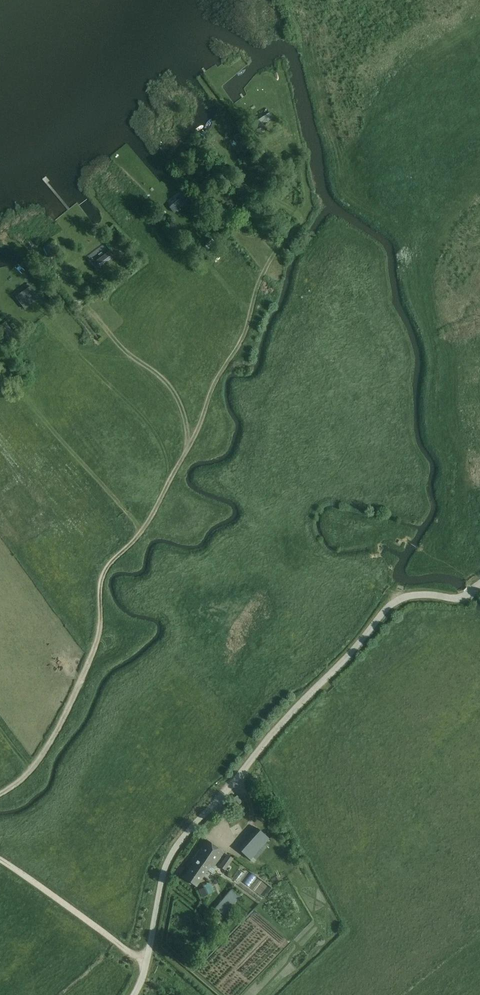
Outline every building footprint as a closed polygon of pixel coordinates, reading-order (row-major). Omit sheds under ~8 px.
[(270,112),(258,119),(261,125),(274,117),(270,112)] [(240,133),(234,137),(243,152),(250,148),(240,133)] [(49,244),(44,247),(50,258),(61,251),(58,245),(52,248),(49,244)] [(30,286),(15,297),(24,310),(39,299),(30,286)] [(0,325),(10,339),(15,335),(5,322),(0,325)] [(269,838),(258,828),(239,849),(250,859),(269,838)] [(184,877),(196,886),(210,866),(213,868),(224,852),(206,840),(191,862),(193,863),(184,877)] [(253,891),(261,881),(255,875),(247,885),(253,891)] [(221,912),(236,894),(230,889),(215,907),(221,912)] [(234,900),(225,912),(230,916),(239,904),(234,900)]
